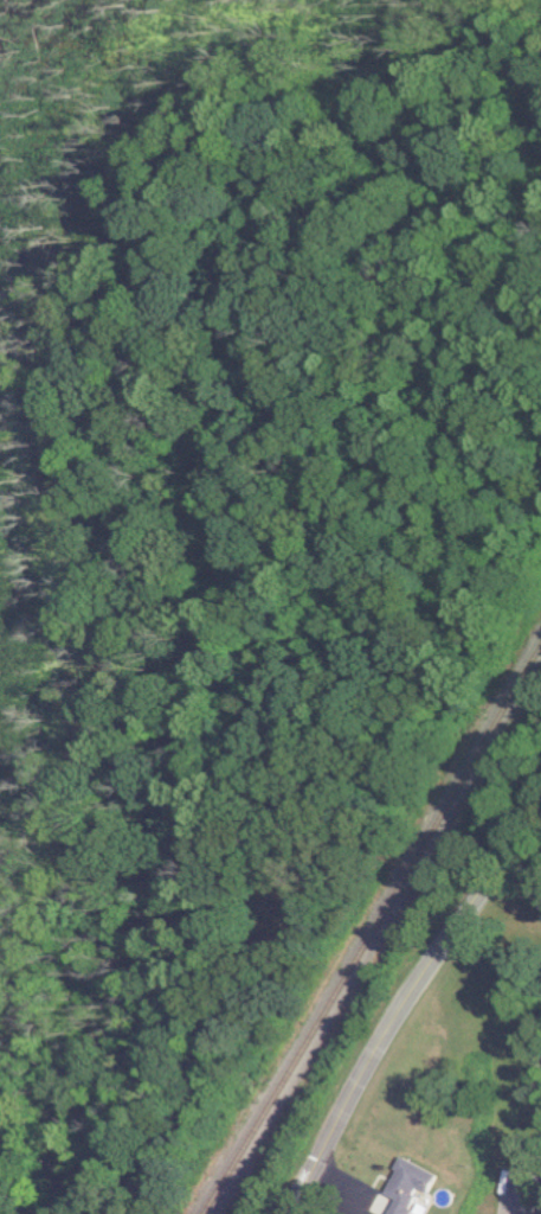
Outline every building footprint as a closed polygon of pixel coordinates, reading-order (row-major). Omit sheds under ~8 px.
[(372,1213),(407,1213),(419,1190),(426,1193),(435,1174),(397,1156),(370,1213),(372,1213)]
